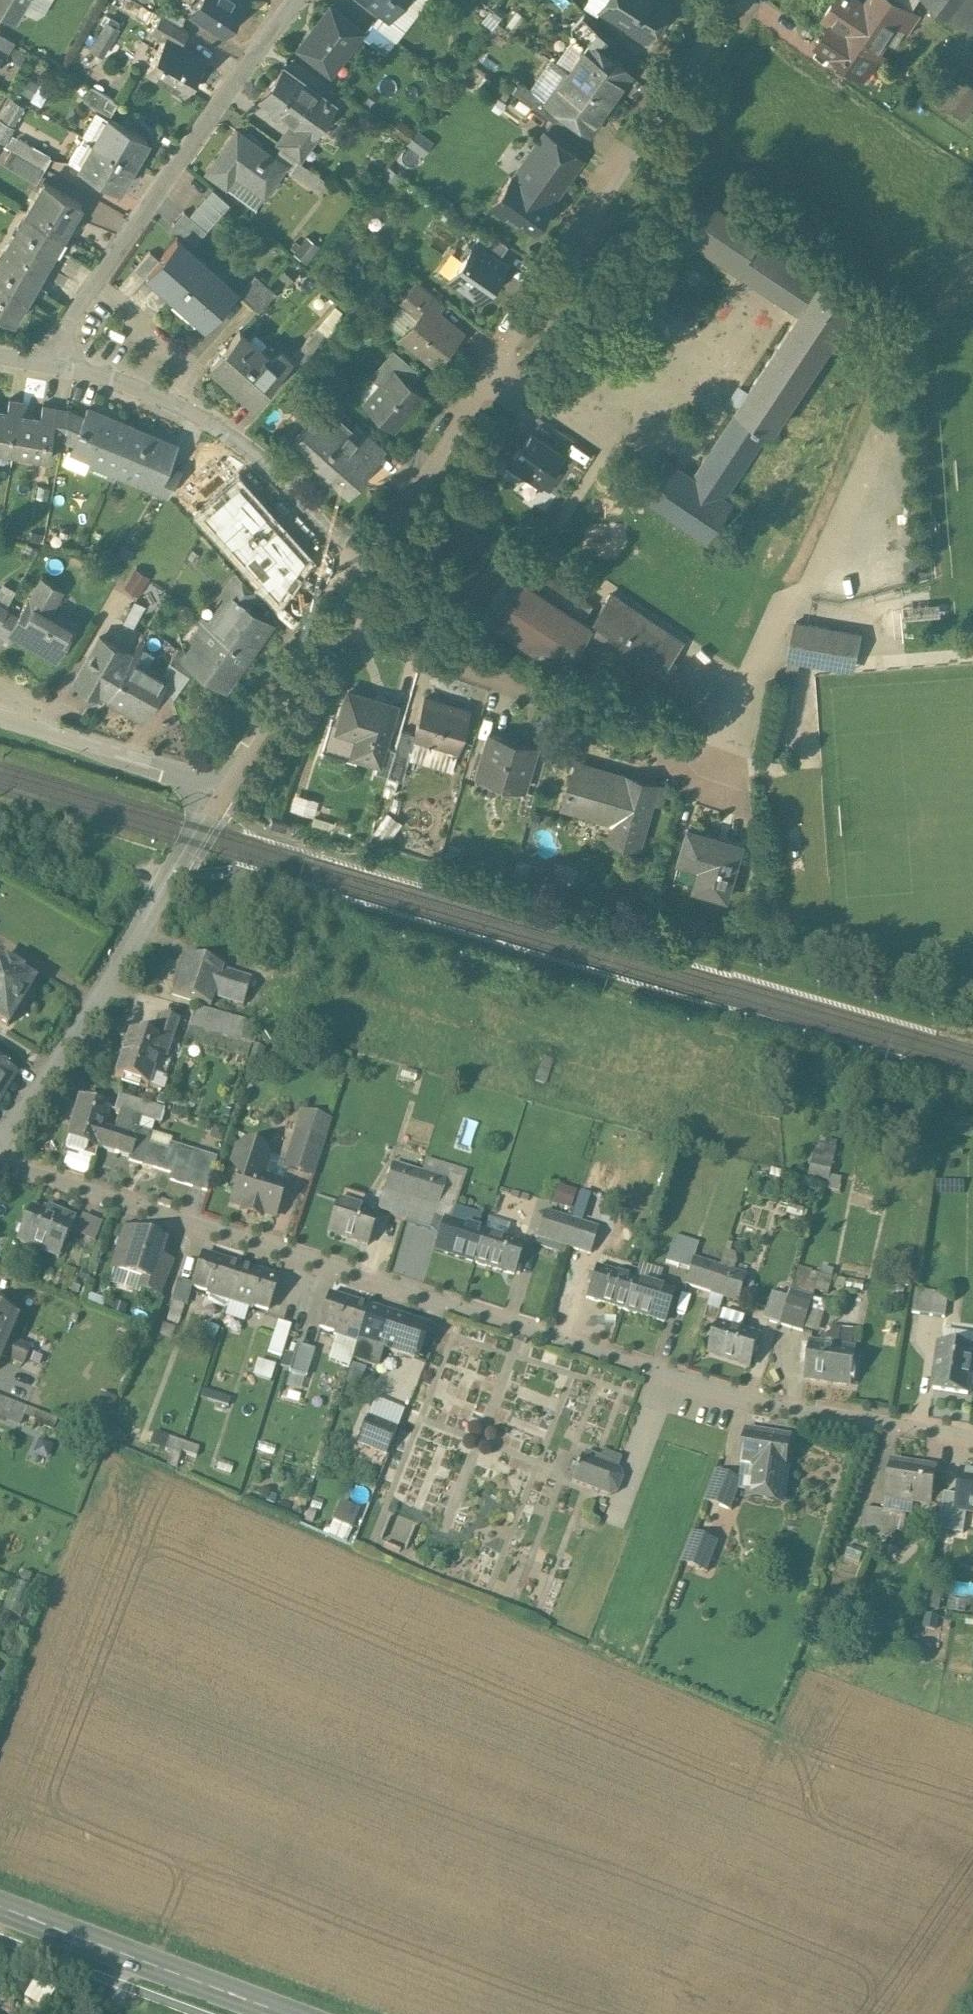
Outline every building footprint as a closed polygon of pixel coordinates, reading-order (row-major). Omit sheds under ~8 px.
[(17,21),(29,0),(0,0),(0,11),(17,21)] [(134,0),(113,0),(111,3),(124,10),(153,28),(161,15),(134,0)] [(190,12),(224,35),(244,5),(237,0),(198,0),(190,12)] [(379,12),(389,20),(404,0),(363,0),(379,12)] [(389,20),(379,12),(371,22),(394,40),(427,0),(404,0),(389,20)] [(600,9),(648,39),(669,5),(662,0),(605,0),(600,9)] [(896,0),(869,0),(866,4),(860,0),(835,0),(825,15),(833,21),(848,31),(847,33),(876,52),(897,20),(907,27),(916,14),(896,0)] [(957,19),(969,3),(972,0),(931,0),(957,19)] [(969,3),(957,19),(972,31),(972,6),(969,3)] [(186,17),(166,5),(161,15),(180,27),(186,17)] [(345,18),(330,7),(300,47),(330,71),(361,30),(345,18)] [(584,11),(570,25),(572,38),(584,46),(588,42),(598,49),(610,37),(584,11)] [(180,27),(161,15),(153,28),(151,31),(164,39),(165,39),(165,38),(180,47),(188,31),(180,27)] [(119,28),(106,20),(90,48),(103,56),(119,28)] [(848,31),(833,21),(818,44),(862,73),(876,52),(847,33),(848,31)] [(394,40),(371,22),(362,34),(385,52),(394,40)] [(7,55),(14,41),(0,33),(0,51),(7,55)] [(569,36),(552,60),(567,71),(584,46),(572,38),(569,36)] [(146,70),(146,71),(185,93),(204,60),(180,47),(165,38),(165,39),(164,39),(157,51),(146,70)] [(598,49),(588,42),(584,46),(567,71),(610,101),(630,72),(598,49)] [(157,51),(142,43),(132,62),(146,70),(157,51)] [(27,53),(16,46),(9,57),(20,64),(27,53)] [(552,60),(550,59),(529,87),(533,90),(547,99),(567,71),(552,60)] [(324,99),(283,69),(262,98),(294,122),(312,135),(313,134),(334,106),(327,101),(329,98),(326,96),(324,99)] [(529,87),(504,69),(496,79),(526,100),(533,90),(529,87)] [(610,101),(567,71),(547,99),(546,100),(562,111),(589,130),(610,101)] [(39,83),(27,76),(19,90),(31,97),(39,83)] [(117,101),(93,87),(87,99),(110,113),(117,101)] [(547,99),(533,90),(526,100),(555,121),(562,111),(546,100),(547,99)] [(7,101),(0,114),(0,116),(13,123),(14,122),(24,105),(14,99),(11,103),(7,101)] [(146,140),(108,117),(93,142),(132,164),(146,140)] [(0,118),(0,139),(4,142),(13,126),(12,125),(0,118)] [(312,135),(294,122),(278,145),(299,160),(317,136),(313,134),(312,135)] [(236,130),(207,170),(226,184),(235,171),(250,183),(263,193),(284,165),(236,130)] [(413,133),(397,153),(414,165),(429,146),(413,133)] [(51,157),(12,134),(5,146),(11,150),(16,152),(44,169),(51,157)] [(580,159),(544,134),(530,153),(525,150),(522,154),(527,158),(514,177),(550,202),(568,177),(580,159)] [(83,136),(69,161),(79,167),(93,142),(83,136)] [(132,164),(93,142),(79,167),(118,189),(132,164)] [(44,169),(16,152),(11,150),(3,163),(36,182),(44,169)] [(326,180),(297,159),(288,170),(292,173),(318,191),(326,180)] [(580,159),(568,177),(583,188),(595,169),(580,159)] [(250,183),(235,171),(226,184),(241,195),(250,183)] [(514,177),(511,175),(490,205),(505,215),(508,210),(520,218),(518,221),(520,223),(522,220),(534,228),(552,203),(550,202),(514,177)] [(80,203),(43,182),(25,213),(62,234),(80,203)] [(229,203),(212,188),(188,215),(206,230),(229,203)] [(693,190),(664,234),(689,251),(695,242),(694,241),(717,206),(693,190)] [(762,236),(717,206),(694,241),(695,242),(739,271),(759,241),(762,236)] [(25,213),(0,256),(37,277),(62,234),(25,213)] [(507,244),(484,228),(474,242),(498,258),(507,244)] [(354,236),(337,247),(344,258),(345,259),(351,255),(362,247),(354,236)] [(318,246),(306,237),(300,245),(295,241),(291,247),(295,251),(294,253),(306,262),(318,246)] [(235,290),(176,238),(158,259),(146,272),(205,324),(235,290)] [(474,241),(471,245),(468,243),(460,253),(464,256),(449,277),(481,298),(505,263),(498,258),(474,242),(474,241)] [(820,281),(759,241),(739,271),(800,312),(820,282),(820,281)] [(149,251),(134,268),(143,276),(146,272),(158,259),(149,251)] [(0,256),(0,314),(11,320),(37,277),(0,256)] [(255,274),(238,293),(248,302),(265,283),(255,274)] [(736,407),(738,408),(693,477),(723,497),(769,428),(772,430),(857,302),(822,278),(820,281),(820,282),(800,312),(748,390),(747,390),(745,394),(738,390),(732,398),(739,402),(736,407)] [(418,279),(401,299),(418,314),(425,306),(435,314),(445,301),(418,279)] [(275,291),(265,283),(248,302),(258,311),(275,291)] [(418,314),(402,334),(413,343),(435,361),(458,333),(435,314),(425,306),(418,314)] [(336,307),(318,327),(328,336),(346,316),(336,307)] [(328,336),(318,327),(294,355),(304,363),(328,336)] [(239,330),(209,365),(231,384),(261,349),(239,330)] [(419,372),(393,348),(392,349),(395,353),(386,363),(403,378),(412,367),(419,373),(419,372)] [(271,358),(261,349),(231,384),(253,403),(290,360),(282,352),(271,358)] [(403,378),(386,363),(374,377),(370,374),(369,375),(379,384),(363,402),(393,428),(422,395),(403,378)] [(0,411),(0,445),(14,448),(16,438),(20,415),(23,401),(9,398),(6,412),(0,411)] [(68,409),(42,405),(39,418),(37,432),(52,435),(64,437),(68,409)] [(132,426),(87,408),(84,416),(79,429),(82,430),(76,442),(73,450),(93,458),(94,458),(95,454),(117,463),(132,426)] [(84,416),(68,409),(64,437),(76,442),(82,430),(79,429),(84,416)] [(39,418),(20,415),(16,438),(14,448),(13,453),(30,456),(31,451),(47,454),(46,459),(48,459),(52,435),(37,432),(39,418)] [(335,420),(323,433),(309,421),(293,439),(324,466),(322,467),(342,484),(347,478),(350,481),(354,482),(358,479),(358,475),(361,471),(363,473),(385,448),(367,432),(359,441),(350,433),(335,420)] [(176,445),(132,426),(117,463),(151,477),(148,484),(159,488),(168,465),(176,445)] [(562,456),(530,434),(522,447),(519,445),(517,449),(518,449),(508,464),(541,487),(562,456)] [(117,463),(95,454),(94,458),(93,458),(89,469),(110,478),(117,463)] [(693,477),(666,459),(642,495),(682,522),(708,539),(732,504),(723,497),(693,477)] [(181,470),(168,465),(159,488),(169,492),(181,470)] [(221,503),(207,515),(218,527),(219,535),(224,541),(231,541),(232,540),(246,556),(259,544),(264,544),(280,529),(276,525),(277,524),(257,502),(241,485),(227,498),(221,503)] [(215,497),(205,486),(192,498),(207,515),(221,503),(215,497)] [(221,492),(215,497),(221,503),(227,498),(221,492)] [(267,492),(257,502),(277,524),(287,515),(267,492)] [(134,550),(122,544),(117,553),(129,559),(134,550)] [(591,603),(503,544),(467,597),(482,607),(509,568),(581,618),(591,603)] [(120,567),(107,559),(100,571),(113,579),(120,567)] [(123,585),(139,594),(151,574),(134,565),(123,585)] [(581,618),(509,568),(482,607),(479,612),(561,667),(574,648),(591,624),(590,624),(581,618)] [(256,595),(238,576),(227,591),(232,595),(232,594),(242,601),(249,605),(256,595)] [(18,616),(12,627),(13,627),(42,645),(40,649),(57,658),(75,628),(48,612),(61,590),(42,579),(29,601),(27,600),(18,616)] [(14,587),(1,581),(0,583),(0,598),(7,602),(14,587)] [(681,641),(610,593),(590,624),(591,624),(574,648),(644,696),(681,641)] [(232,595),(219,613),(224,616),(215,630),(247,652),(266,625),(245,611),(249,605),(242,601),(232,594),(232,595)] [(145,606),(135,600),(123,622),(133,628),(145,606)] [(6,609),(0,620),(0,633),(7,637),(13,627),(12,627),(18,616),(6,609)] [(830,627),(796,621),(788,658),(800,661),(800,660),(822,664),(823,661),(843,659),(846,645),(827,642),(830,627)] [(188,652),(185,656),(200,666),(226,684),(248,653),(247,652),(215,630),(207,625),(188,652)] [(101,637),(77,679),(99,692),(103,686),(110,690),(107,696),(108,697),(130,657),(132,655),(101,637)] [(188,652),(179,646),(178,647),(169,663),(189,676),(189,677),(192,679),(200,666),(185,656),(188,652)] [(142,669),(130,663),(132,658),(130,657),(108,697),(142,717),(165,677),(144,665),(142,669)] [(189,676),(169,663),(166,668),(173,672),(162,690),(174,697),(189,677),(189,676)] [(395,705),(348,692),(337,729),(363,737),(357,755),(379,762),(383,746),(395,705)] [(468,710),(424,698),(414,733),(413,738),(414,738),(457,751),(468,710)] [(414,733),(401,729),(395,749),(387,775),(402,779),(409,755),(414,738),(413,738),(414,733)] [(535,747),(489,733),(477,776),(515,787),(523,789),(535,747)] [(457,751),(414,738),(409,755),(451,768),(452,768),(457,751)] [(395,749),(383,746),(379,762),(376,772),(387,775),(395,749)] [(656,786),(627,778),(597,769),(576,763),(567,793),(568,793),(564,806),(591,814),(593,808),(625,818),(619,841),(639,847),(652,803),(656,786)] [(656,786),(652,803),(662,806),(667,789),(656,786)] [(534,793),(523,790),(517,811),(528,814),(534,793)] [(319,801),(294,795),(291,810),(315,816),(319,801)] [(400,825),(384,820),(386,813),(378,811),(368,843),(399,850),(403,834),(400,825)] [(741,844),(688,829),(688,831),(679,862),(687,864),(700,868),(694,889),(727,898),(736,865),(742,845),(741,844)] [(756,843),(742,839),(741,844),(742,845),(736,865),(749,869),(756,843)] [(223,969),(183,958),(173,998),(213,1009),(215,1000),(243,1007),(250,981),(222,973),(223,969)] [(5,962),(3,966),(0,965),(0,1023),(8,1028),(34,985),(22,977),(24,974),(5,962)] [(248,1023),(196,1009),(191,1028),(250,1045),(253,1046),(256,1036),(245,1033),(248,1023),(248,1024),(248,1023)] [(162,1017),(154,1040),(130,1032),(116,1078),(149,1088),(158,1057),(166,1059),(178,1022),(162,1017)] [(250,1045),(191,1028),(186,1043),(193,1044),(246,1060),(250,1045)] [(553,1061),(543,1058),(536,1080),(547,1083),(553,1061)] [(13,1075),(0,1067),(0,1096),(13,1075)] [(487,1093),(474,1089),(472,1097),(485,1101),(487,1093)] [(165,1110),(119,1096),(114,1112),(121,1114),(154,1123),(160,1125),(165,1110)] [(109,1109),(80,1100),(66,1147),(69,1152),(94,1160),(98,1147),(104,1128),(106,1121),(109,1109)] [(154,1123),(121,1114),(115,1132),(136,1138),(130,1157),(129,1160),(139,1163),(172,1174),(180,1150),(169,1146),(167,1153),(147,1147),(154,1123)] [(104,1128),(98,1147),(102,1149),(130,1157),(136,1138),(115,1132),(104,1128)] [(304,1136),(297,1134),(286,1168),(305,1174),(311,1176),(322,1142),(304,1136)] [(812,1181),(841,1183),(841,1177),(834,1177),(836,1144),(814,1143),(812,1181)] [(263,1153),(245,1147),(237,1151),(233,1165),(237,1172),(242,1174),(233,1204),(245,1208),(244,1212),(260,1217),(262,1213),(274,1217),(284,1185),(261,1178),(267,1160),(263,1153)] [(216,1161),(180,1150),(172,1174),(170,1180),(207,1191),(216,1161)] [(420,1173),(393,1165),(384,1190),(397,1194),(411,1198),(420,1173)] [(446,1181),(420,1173),(411,1198),(438,1207),(446,1181)] [(550,1202),(571,1208),(577,1190),(556,1183),(550,1202)] [(397,1194),(384,1190),(378,1211),(390,1215),(397,1194)] [(364,1199),(341,1192),(338,1204),(360,1211),(364,1199)] [(411,1198),(397,1194),(390,1215),(389,1218),(404,1222),(411,1198)] [(438,1207),(411,1198),(404,1222),(405,1222),(431,1230),(438,1207)] [(360,1211),(338,1204),(328,1234),(331,1235),(367,1246),(377,1216),(360,1211)] [(45,1215),(31,1209),(23,1228),(19,1229),(16,1235),(19,1238),(17,1242),(59,1260),(76,1221),(47,1209),(45,1215)] [(572,1219),(545,1211),(536,1239),(563,1247),(572,1219)] [(468,1214),(465,1213),(461,1226),(478,1231),(482,1218),(468,1214)] [(103,1225),(83,1217),(75,1235),(95,1243),(103,1225)] [(598,1228),(572,1219),(563,1247),(590,1255),(598,1228)] [(461,1226),(447,1221),(437,1251),(475,1263),(484,1233),(478,1231),(461,1226)] [(163,1244),(126,1232),(114,1270),(144,1280),(152,1257),(158,1259),(163,1244)] [(524,1246),(484,1233),(475,1263),(514,1276),(524,1246)] [(684,1287),(740,1301),(747,1271),(735,1268),(738,1254),(713,1248),(710,1259),(694,1256),(698,1240),(673,1234),(666,1262),(689,1267),(684,1287)] [(239,1267),(202,1255),(192,1287),(206,1292),(205,1294),(229,1302),(239,1267)] [(158,1259),(152,1257),(144,1280),(141,1291),(162,1298),(173,1263),(158,1259)] [(681,1290),(686,1268),(672,1265),(667,1287),(681,1290)] [(815,1289),(827,1294),(836,1270),(824,1265),(815,1289)] [(792,1290),(814,1294),(818,1270),(797,1266),(792,1290)] [(277,1279),(239,1267),(229,1302),(252,1309),(253,1306),(267,1311),(277,1279)] [(634,1281),(597,1269),(587,1299),(624,1311),(634,1281)] [(144,1280),(114,1270),(109,1285),(139,1296),(141,1291),(144,1280)] [(673,1293),(634,1281),(624,1311),(638,1315),(652,1319),(652,1320),(664,1323),(673,1293)] [(914,1312),(946,1317),(949,1294),(917,1289),(914,1312)] [(763,1319),(801,1332),(813,1297),(790,1290),(788,1296),(772,1291),(763,1319)] [(367,1308),(329,1296),(319,1328),(334,1333),(333,1335),(357,1343),(367,1308)] [(0,1303),(0,1314),(4,1316),(8,1307),(0,1303)] [(424,1326),(367,1308),(357,1343),(356,1343),(362,1345),(380,1351),(381,1348),(413,1359),(424,1326)] [(1,1358),(23,1367),(31,1348),(9,1339),(17,1321),(4,1316),(0,1314),(0,1361),(1,1358)] [(290,1327),(277,1323),(268,1353),(281,1357),(290,1327)] [(760,1337),(719,1324),(709,1355),(750,1368),(760,1337)] [(175,1330),(162,1326),(160,1333),(172,1337),(175,1330)] [(380,1351),(362,1345),(356,1343),(352,1359),(362,1362),(363,1362),(375,1367),(380,1351)] [(856,1352),(813,1345),(808,1378),(851,1385),(856,1352)] [(941,1345),(934,1390),(969,1395),(970,1389),(972,1366),(972,1349),(941,1345)] [(315,1352),(299,1347),(290,1374),(307,1379),(307,1376),(308,1377),(315,1352)] [(275,1366),(258,1361),(253,1376),(270,1382),(275,1366)] [(56,1403),(32,1394),(25,1391),(20,1405),(29,1408),(30,1405),(52,1413),(56,1403)] [(405,1410),(375,1398),(368,1418),(397,1430),(405,1410)] [(0,1402),(0,1417),(20,1425),(25,1413),(0,1402)] [(57,1422),(32,1412),(28,1410),(25,1417),(36,1422),(35,1424),(53,1431),(57,1422)] [(397,1430),(368,1418),(358,1443),(387,1455),(397,1430)] [(792,1440),(757,1434),(747,1433),(742,1467),(759,1470),(755,1494),(783,1499),(792,1440)] [(38,1439),(30,1452),(45,1460),(53,1447),(38,1439)] [(184,1444),(169,1439),(165,1452),(171,1454),(180,1457),(181,1453),(184,1444)] [(199,1449),(184,1444),(181,1453),(196,1458),(199,1449)] [(180,1457),(171,1454),(169,1458),(163,1456),(161,1464),(176,1469),(180,1457)] [(620,1471),(582,1456),(579,1464),(578,1463),(577,1464),(578,1465),(574,1474),(573,1475),(574,1475),(572,1483),(610,1497),(617,1494),(623,1479),(620,1471)] [(233,1466),(220,1462),(217,1471),(230,1475),(233,1466)] [(936,1471),(893,1464),(888,1494),(888,1497),(931,1504),(936,1471)] [(963,1474),(959,1497),(957,1511),(967,1512),(972,1513),(972,1476),(963,1474)] [(957,1511),(959,1497),(945,1494),(939,1531),(964,1535),(967,1512),(957,1511)] [(341,1506),(334,1523),(345,1526),(351,1510),(341,1506)] [(351,1510),(345,1526),(352,1529),(358,1512),(351,1510)] [(707,1571),(718,1540),(691,1530),(680,1561),(707,1571)] [(32,1589),(13,1582),(2,1611),(21,1618),(32,1589)] [(921,1663),(945,1663),(946,1615),(922,1615),(921,1663)]
